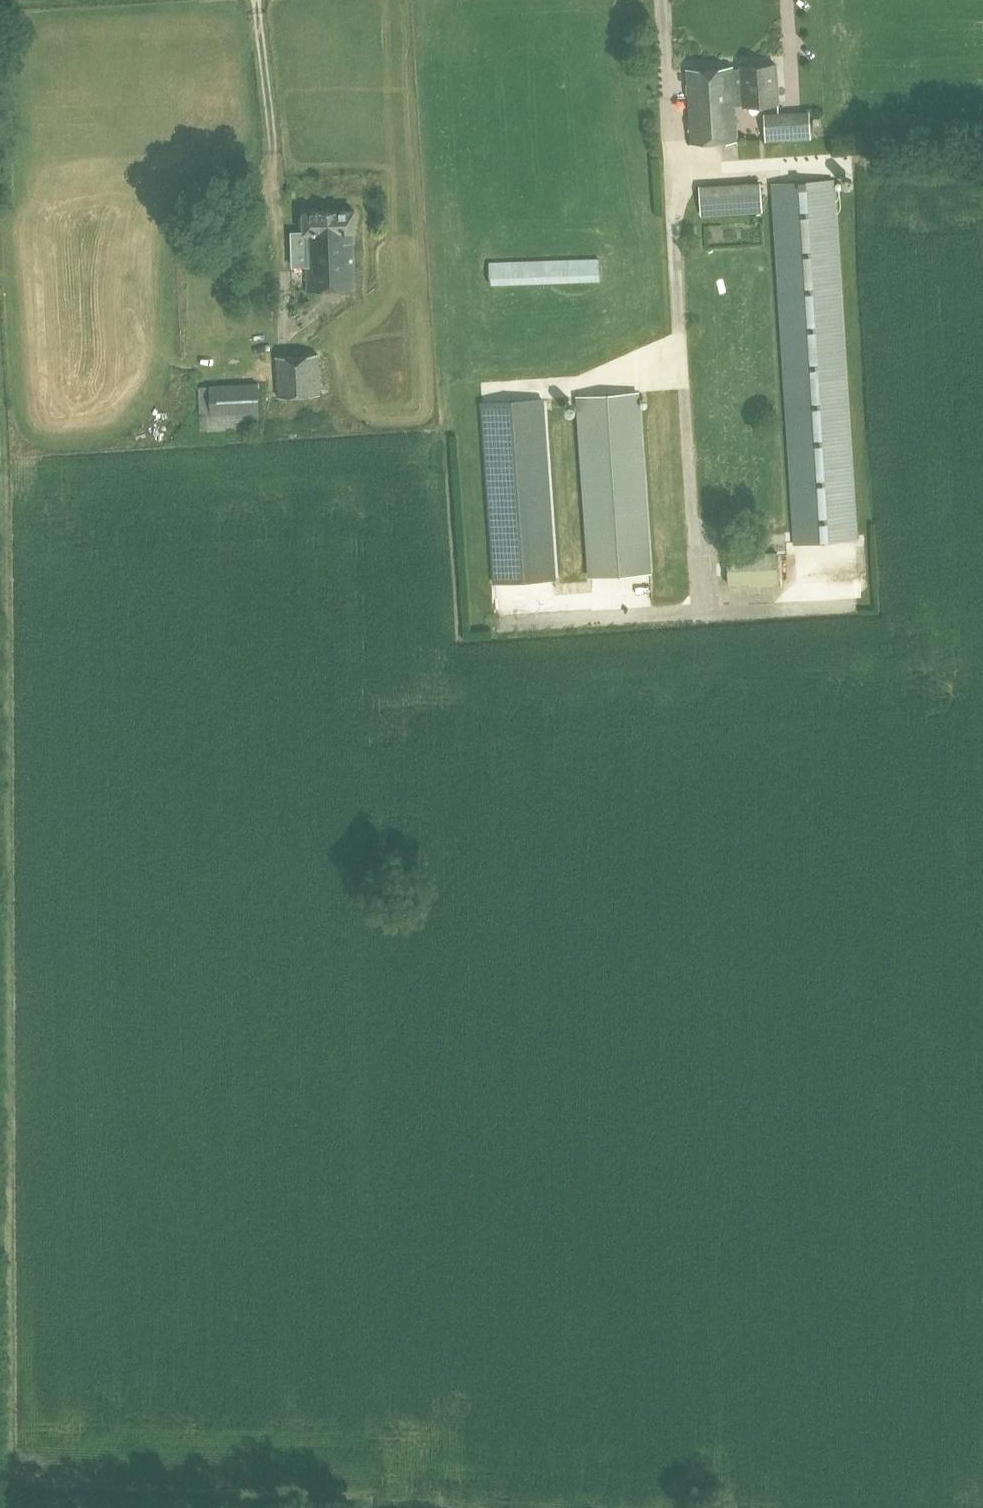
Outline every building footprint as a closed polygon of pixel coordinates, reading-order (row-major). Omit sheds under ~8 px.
[(742,66),(733,66),(735,103),(778,100),(776,62),(742,64),(742,66)] [(733,64),(687,67),(691,140),(737,138),(735,103),(733,66),(733,64)] [(804,114),(785,115),(765,116),(766,138),(806,136),(804,114)] [(772,181),(785,397),(794,540),(857,536),(848,393),(843,311),(835,176),(772,181)] [(762,209),(760,181),(700,184),(702,212),(762,209)] [(356,285),(354,228),(355,228),(355,208),(305,209),(306,230),(308,287),(356,285)] [(491,282),(600,278),(600,256),(489,259),(491,282)] [(278,394),(279,394),(279,404),(319,402),(319,392),(321,392),(319,351),(276,352),(278,394)] [(199,385),(200,412),(200,429),(261,427),(258,380),(209,382),(209,384),(199,385)] [(639,388),(577,393),(590,575),(652,571),(639,388)] [(544,395),(481,399),(494,581),(557,577),(544,395)] [(777,549),(727,551),(729,583),(779,580),(777,549)] [(612,612),(658,610),(657,575),(600,577),(601,597),(612,596),(612,612)] [(558,579),(500,583),(502,612),(559,609),(558,579)]
